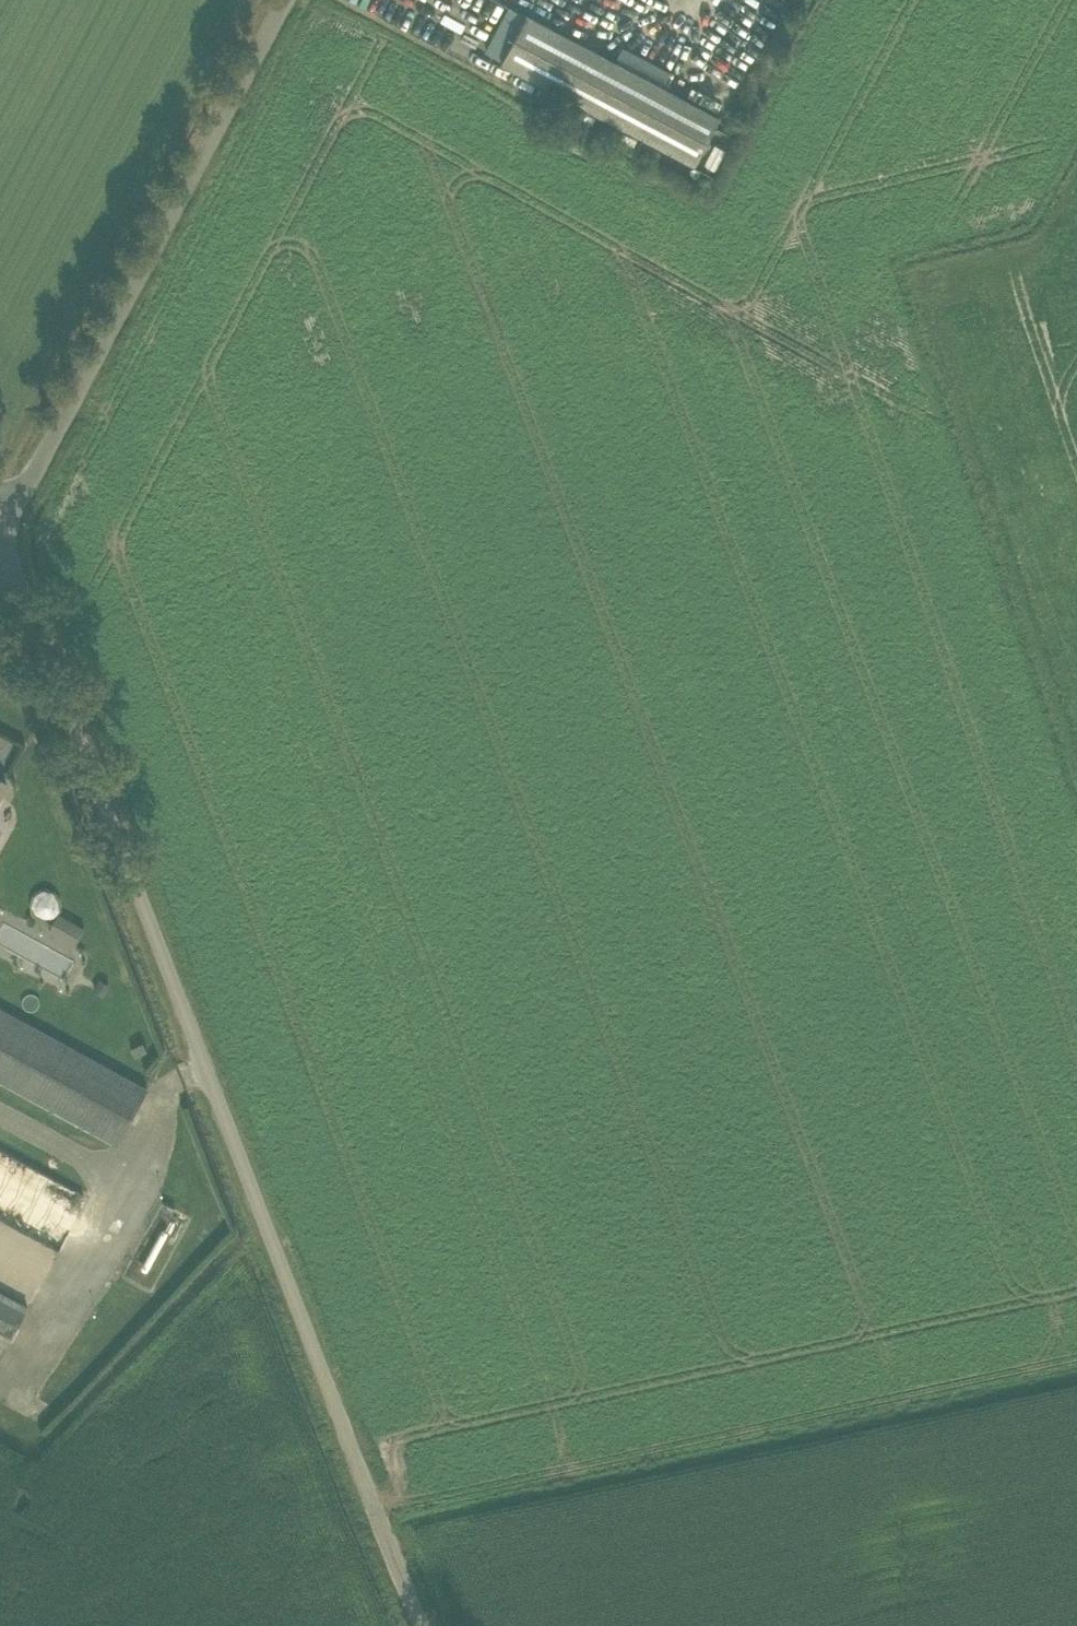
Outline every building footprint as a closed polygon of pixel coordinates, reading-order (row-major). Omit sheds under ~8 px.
[(527,14),(526,15),(510,6),(486,51),(503,59),(502,61),(695,164),(720,117),(527,14)] [(625,48),(621,60),(669,78),(674,66),(625,48)] [(715,169),(726,149),(715,144),(704,164),(715,169)] [(49,930),(75,945),(84,927),(59,913),(49,930)] [(147,1089),(0,1009),(0,1078),(118,1143),(147,1089)] [(59,1250),(88,1197),(0,1148),(0,1218),(59,1250)] [(28,1308),(0,1292),(0,1358),(28,1308)]
